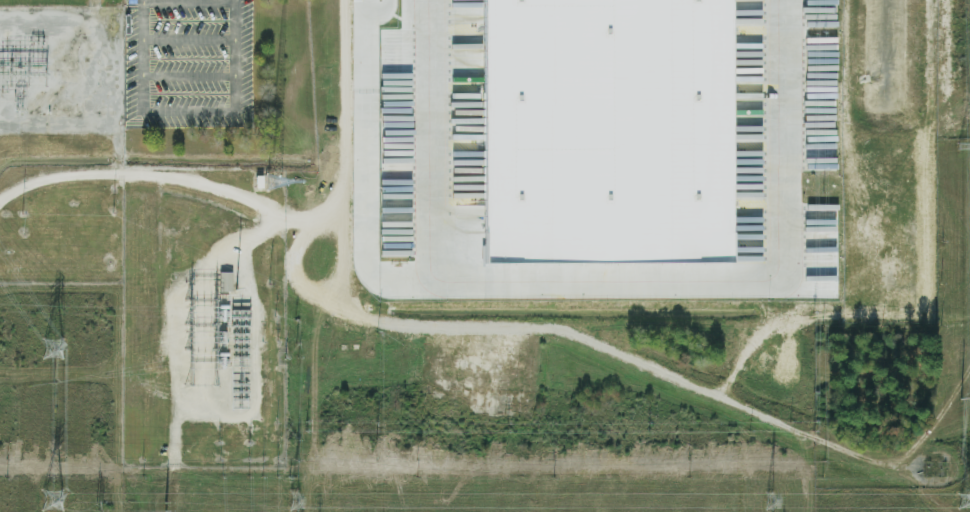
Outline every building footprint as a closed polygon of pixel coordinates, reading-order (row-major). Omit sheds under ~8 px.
[(484,263),(484,0),(730,0),(730,263),(484,263)] [(221,289),(235,289),(234,272),(220,273),(221,289)]
